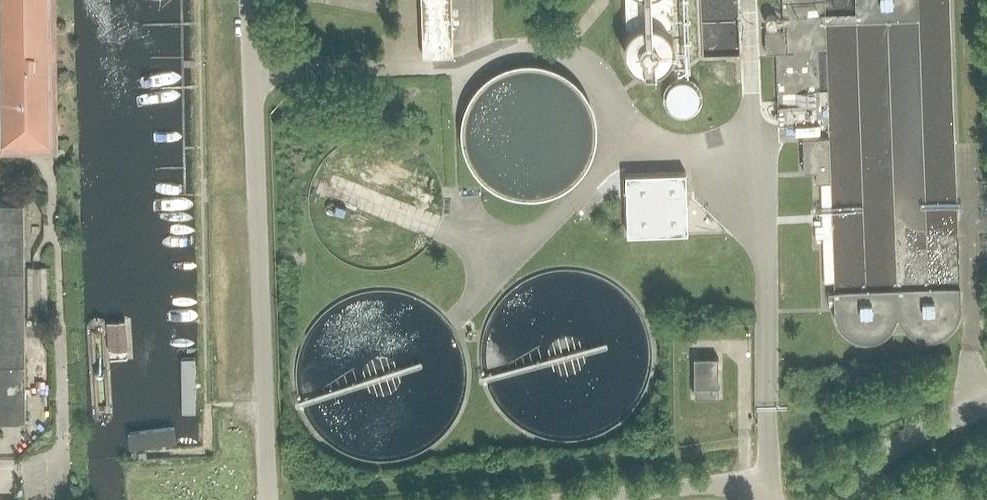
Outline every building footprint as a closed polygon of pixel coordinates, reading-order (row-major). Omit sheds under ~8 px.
[(6,135),(0,135),(0,154),(34,154),(34,139),(48,139),(47,0),(6,0),(6,135)] [(452,57),(451,18),(449,2),(449,0),(420,0),(422,58),(452,57)] [(635,38),(630,46),(628,55),(630,64),(636,72),(644,77),(653,78),(662,76),(669,71),(674,63),(676,54),(674,45),(668,37),(667,0),(633,0),(635,38)] [(739,0),(702,0),(703,59),(741,58),(739,0)] [(829,137),(826,6),(826,0),(783,0),(785,31),(785,53),(777,53),(779,139),(803,138),(829,137)] [(858,25),(889,24),(920,23),(920,3),(919,0),(859,0),(858,5),(858,25)] [(785,53),(785,31),(765,31),(766,53),(777,53),(785,53)] [(542,68),(536,67),(530,67),(524,67),(519,68),(513,69),(507,71),(501,73),(496,76),(491,79),(486,83),(482,87),(478,91),(474,96),(471,101),(468,106),(466,111),(464,117),(463,123),(462,129),(462,135),(462,141),(463,147),(464,152),(466,158),(468,164),(471,169),(474,174),(478,179),(482,183),(486,187),(491,191),(496,194),(501,197),(507,199),(513,201),(518,202),(524,203),(530,203),(536,203),(542,202),(548,201),(554,199),(559,197),(564,194),(569,191),(574,187),(579,183),(583,179),(586,174),(589,169),(592,164),(594,158),(596,152),(598,147),(598,141),(599,135),(598,129),(598,123),(596,117),(595,112),(592,106),(589,101),(586,96),(583,91),(579,87),(574,83),(570,79),(565,76),(559,73),(554,71),(548,69),(542,68)] [(701,107),(702,102),(702,96),(700,91),(696,87),(692,84),(687,83),(681,83),(676,85),(672,88),(668,92),(667,97),(666,102),(668,108),(671,112),(675,116),(679,118),(685,119),(690,118),(695,115),(699,112),(701,107)] [(831,183),(829,137),(803,138),(804,172),(817,172),(817,184),(831,183)] [(688,233),(686,172),(625,174),(627,235),(688,233)] [(0,201),(0,420),(26,420),(24,200),(0,201)] [(867,293),(833,293),(833,314),(838,328),(845,335),(855,341),(876,340),(885,335),(892,328),(898,319),(906,330),(912,336),(921,341),(938,340),(945,338),(951,333),(957,323),(959,314),(958,291),(928,291),(897,292),(867,293)] [(718,358),(692,359),(693,398),(718,398),(718,358)]
